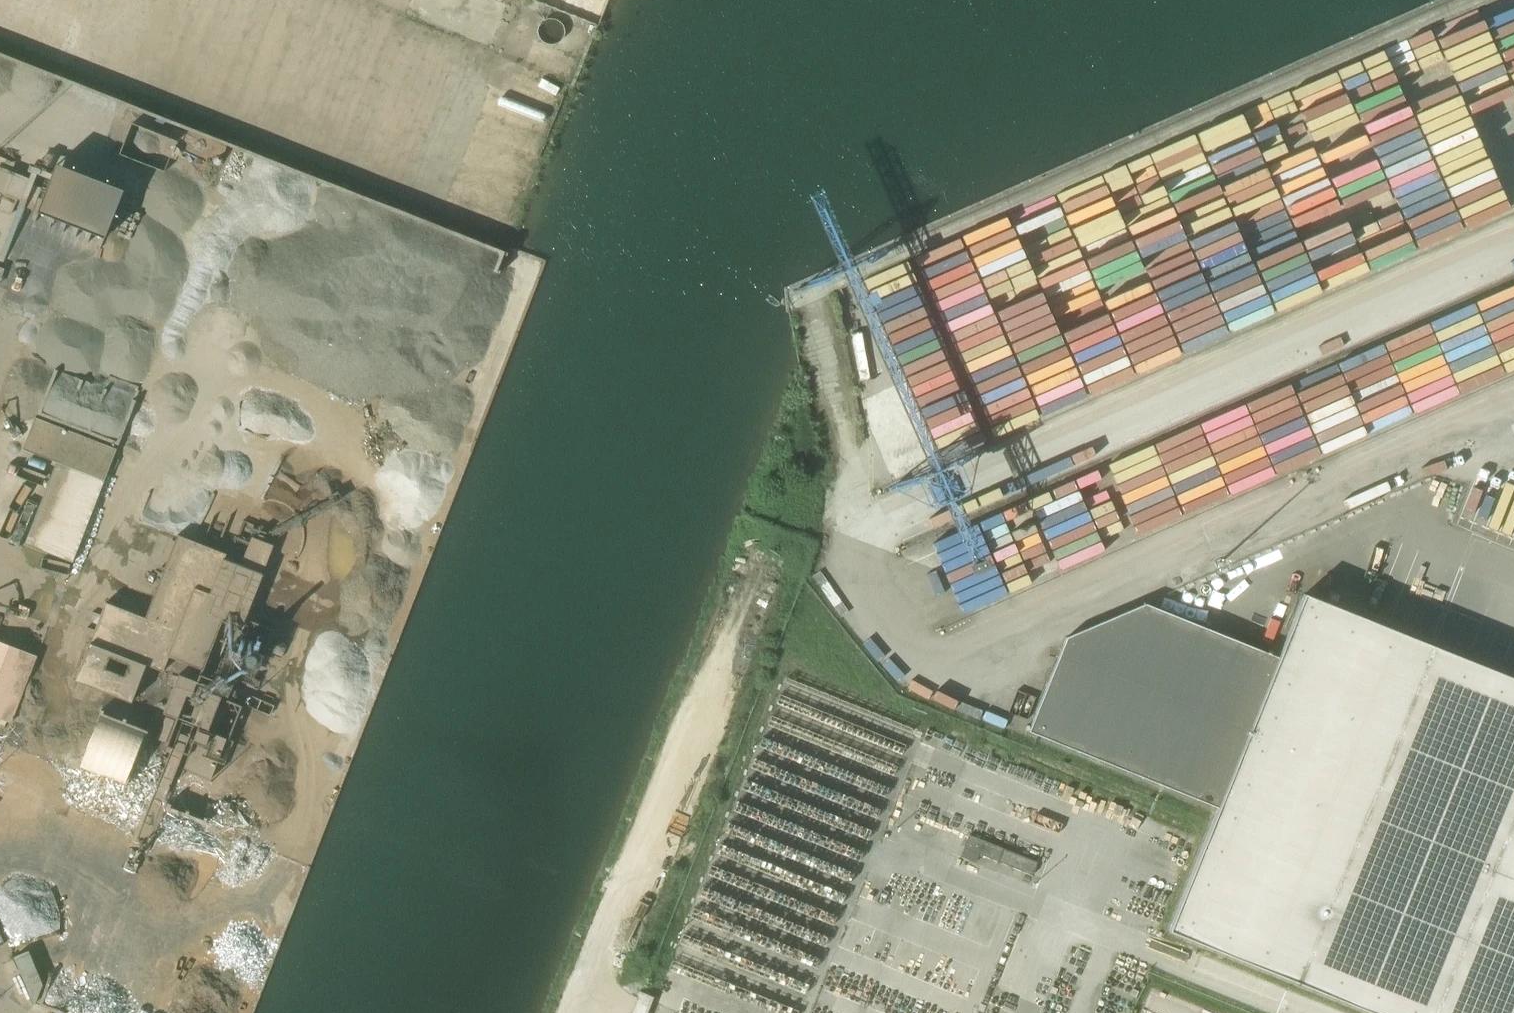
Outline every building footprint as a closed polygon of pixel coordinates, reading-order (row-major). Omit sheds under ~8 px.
[(33,167),(27,165),(23,175),(0,167),(0,192),(21,199),(20,202),(73,223),(89,182),(36,161),(33,167)] [(73,562),(117,448),(35,417),(23,449),(56,462),(25,543),(73,562)] [(204,481),(232,487),(240,453),(213,446),(204,481)] [(131,702),(132,700),(146,664),(164,671),(170,656),(203,668),(222,619),(242,626),(275,542),(249,532),(245,544),(250,546),(247,553),(251,554),(246,567),(224,559),(227,554),(177,534),(144,618),(106,603),(75,680),(131,702)] [(1303,596),(1278,657),(1218,808),(1212,821),(1169,930),(1375,1012),(1513,1012),(1513,680),(1303,596)] [(1218,808),(1278,657),(1145,604),(1066,637),(1029,732),(1218,808)] [(10,723),(36,654),(0,641),(0,719),(10,723)] [(228,739),(241,706),(221,698),(223,693),(198,681),(180,674),(165,713),(177,718),(167,745),(189,754),(184,768),(211,778),(227,738),(228,739)] [(1079,853),(1034,834),(1025,857),(969,834),(963,848),(1032,876),(1038,862),(1070,875),(1079,853)] [(34,1005),(43,984),(29,950),(14,956),(34,1005)]
